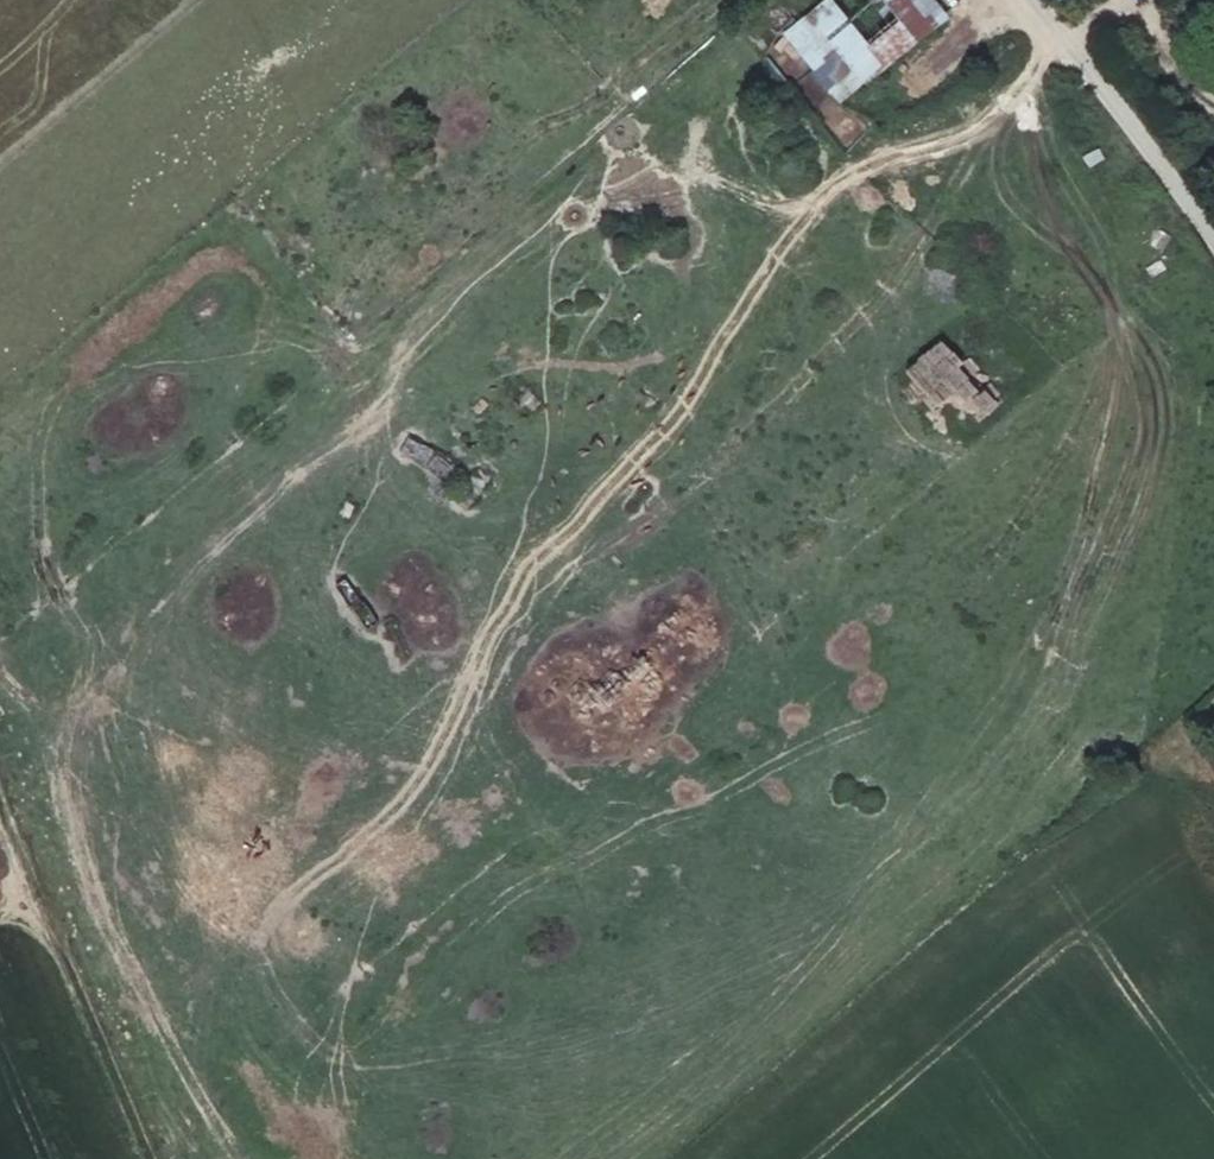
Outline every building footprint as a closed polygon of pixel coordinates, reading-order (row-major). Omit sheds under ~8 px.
[(932,28),(909,0),(825,0),(808,14),(864,82),(932,28)] [(915,333),(839,401),(889,456),(965,389),(915,333)]
